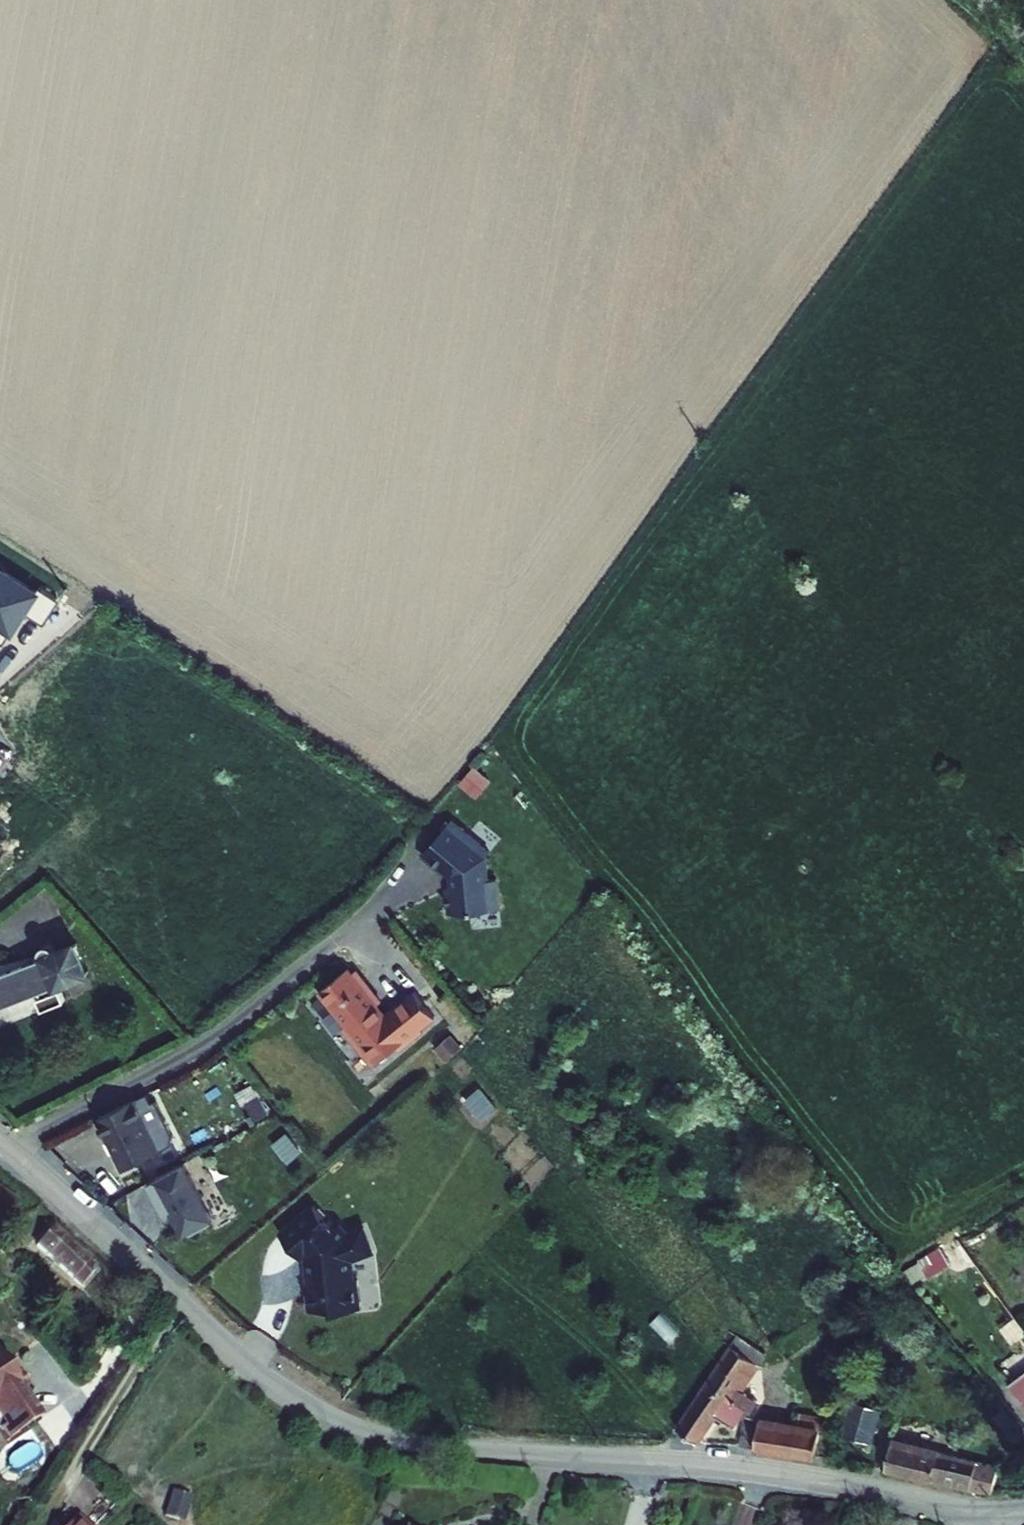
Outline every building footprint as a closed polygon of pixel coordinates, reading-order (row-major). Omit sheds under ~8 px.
[(461,840),(443,827),(418,861),(442,878),(445,874),(449,878),(451,891),(443,892),(447,917),(498,910),(494,880),(486,882),(482,859),(486,854),(463,837),(461,840)] [(76,945),(60,951),(58,950),(56,948),(53,948),(50,948),(49,948),(47,949),(45,950),(44,953),(43,955),(43,958),(0,975),(0,1001),(3,1009),(40,994),(42,998),(40,999),(44,1009),(64,1002),(61,991),(58,992),(57,988),(89,975),(76,945)] [(380,996),(364,975),(331,1001),(346,1020),(343,1022),(361,1045),(364,1043),(375,1057),(397,1040),(399,1043),(410,1034),(408,1032),(434,1011),(414,986),(385,1009),(376,999),(380,996)] [(135,1102),(99,1121),(125,1172),(161,1153),(135,1102)] [(188,1235),(215,1221),(185,1165),(158,1180),(149,1184),(165,1214),(174,1209),(188,1235)] [(312,1201),(281,1229),(299,1253),(305,1250),(310,1257),(309,1268),(304,1279),(307,1303),(329,1302),(330,1306),(358,1303),(357,1275),(353,1275),(352,1254),(372,1245),(363,1223),(346,1229),(338,1220),(333,1224),(312,1201)] [(98,1270),(53,1228),(38,1244),(84,1285),(98,1270)] [(91,1301),(87,1298),(67,1319),(70,1323),(91,1301)] [(715,1332),(659,1415),(683,1431),(701,1404),(717,1415),(730,1396),(714,1386),(739,1348),(715,1332)] [(34,1381),(24,1365),(16,1369),(0,1341),(0,1401),(10,1418),(3,1422),(9,1433),(43,1414),(26,1386),(34,1381)] [(1001,1374),(1023,1404),(1023,1356),(1001,1374)] [(727,1405),(723,1433),(801,1446),(808,1407),(778,1402),(776,1414),(727,1405)] [(874,1434),(869,1461),(958,1480),(959,1477),(964,1454),(874,1434)]
